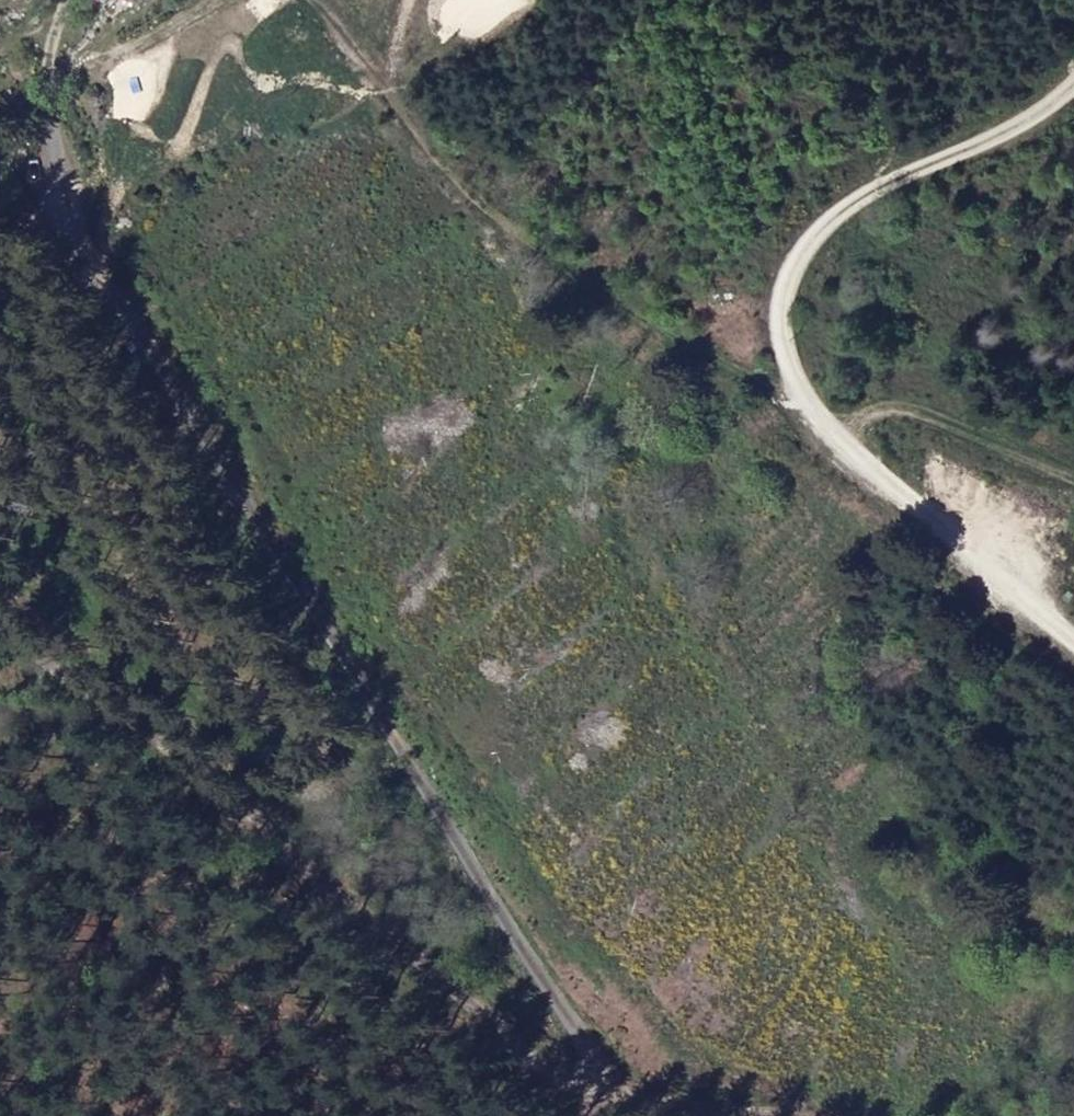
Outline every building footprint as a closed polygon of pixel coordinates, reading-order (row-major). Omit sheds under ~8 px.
[(116,11),(123,0),(99,0),(116,11)]
